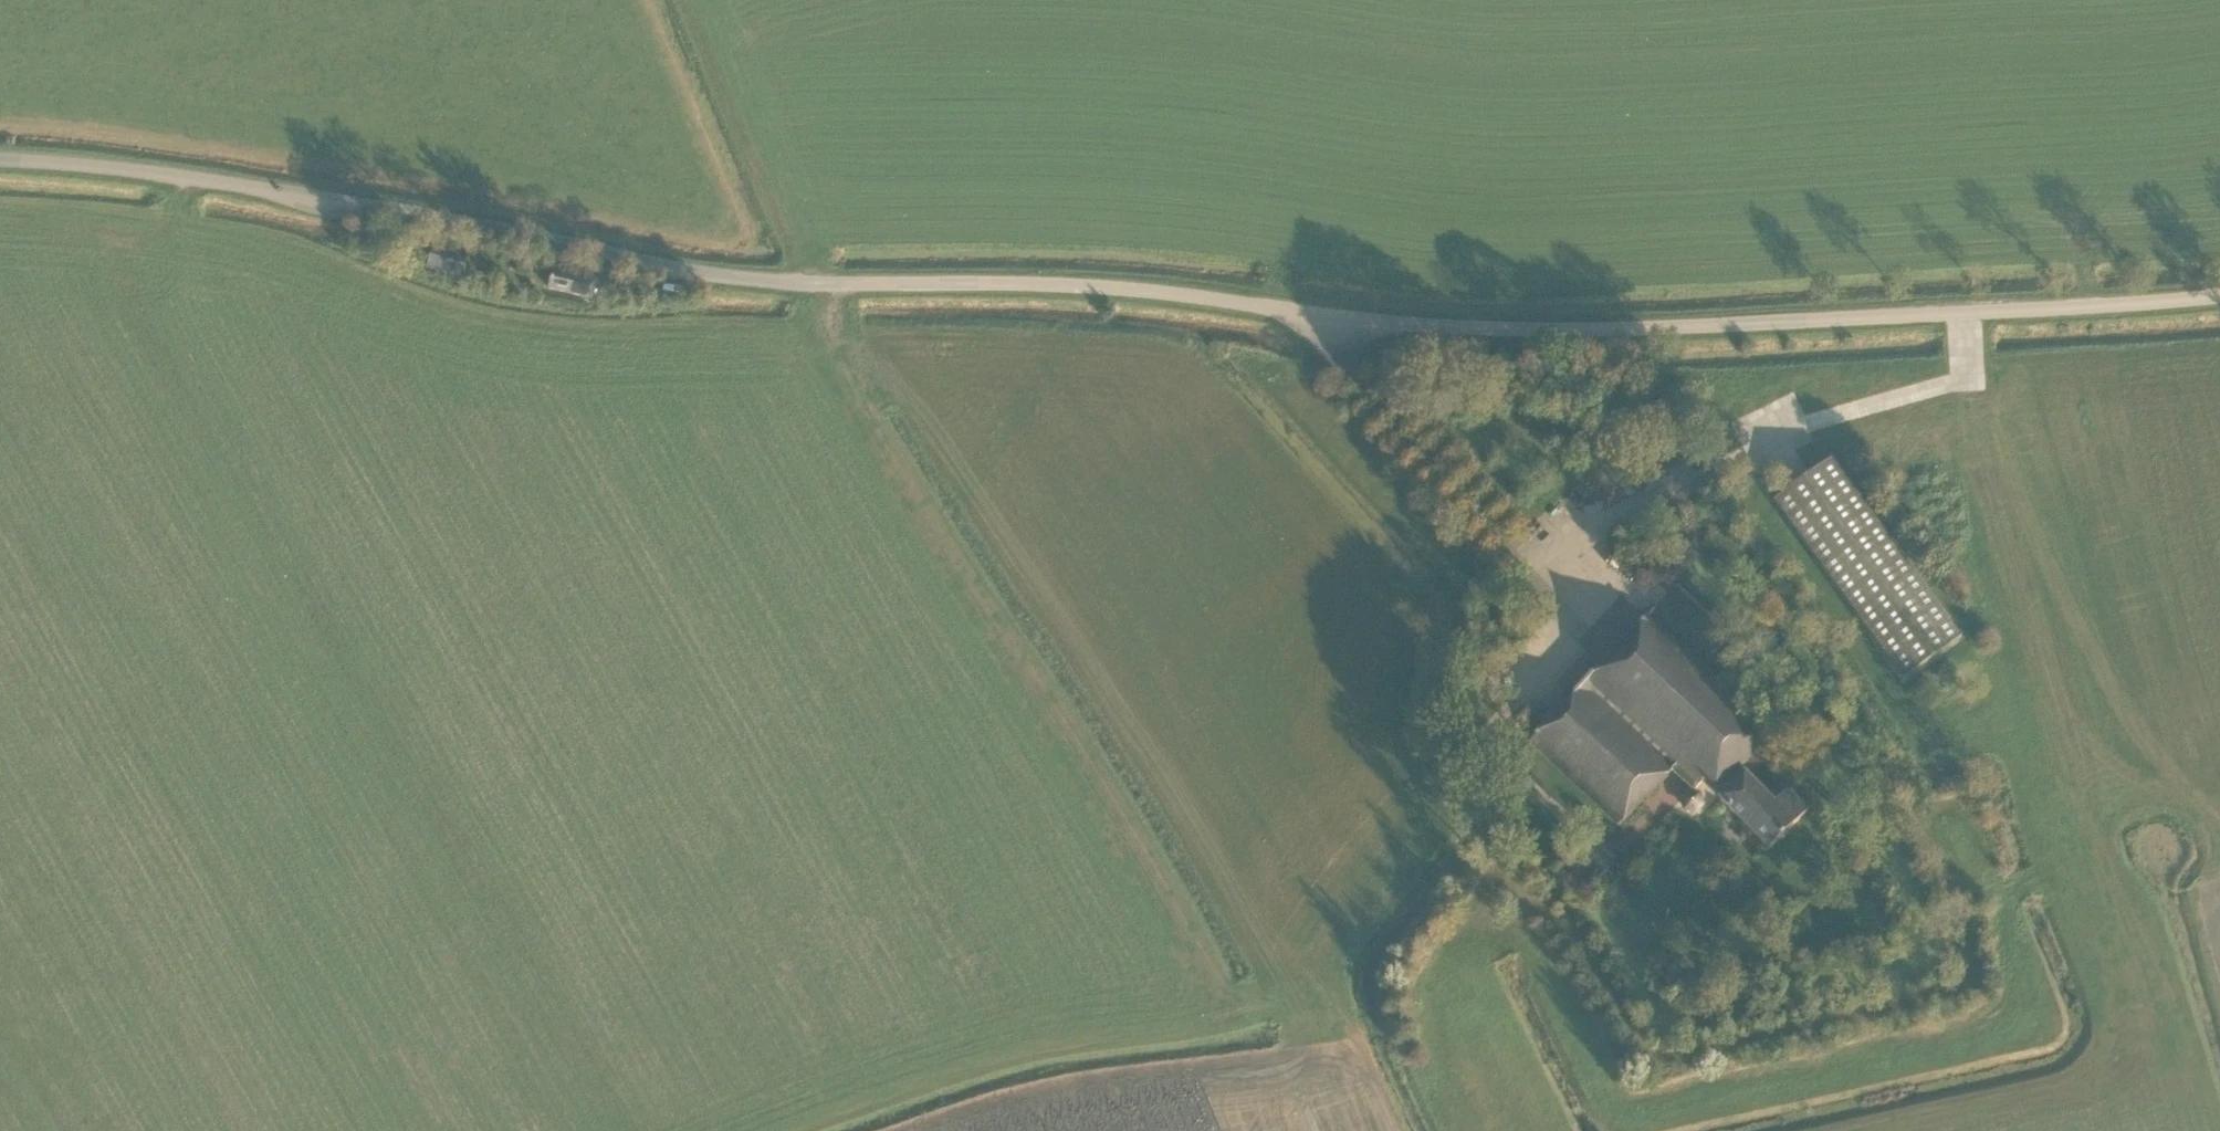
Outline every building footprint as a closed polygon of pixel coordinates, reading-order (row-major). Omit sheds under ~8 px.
[(426,269),(449,276),(451,269),(464,272),(466,262),(431,252),(426,269)] [(605,279),(605,282),(597,280),(598,276),(555,266),(549,289),(592,300),(594,291),(603,293),(603,291),(627,297),(630,285),(605,279)] [(1830,458),(1772,500),(1901,677),(1959,635),(1830,458)] [(1773,733),(1697,658),(1649,612),(1527,745),(1616,830),(1670,774),(1693,794),(1702,783),(1720,798),(1719,799),(1769,850),(1806,812),(1785,791),(1772,804),(1737,771),(1773,733)]
